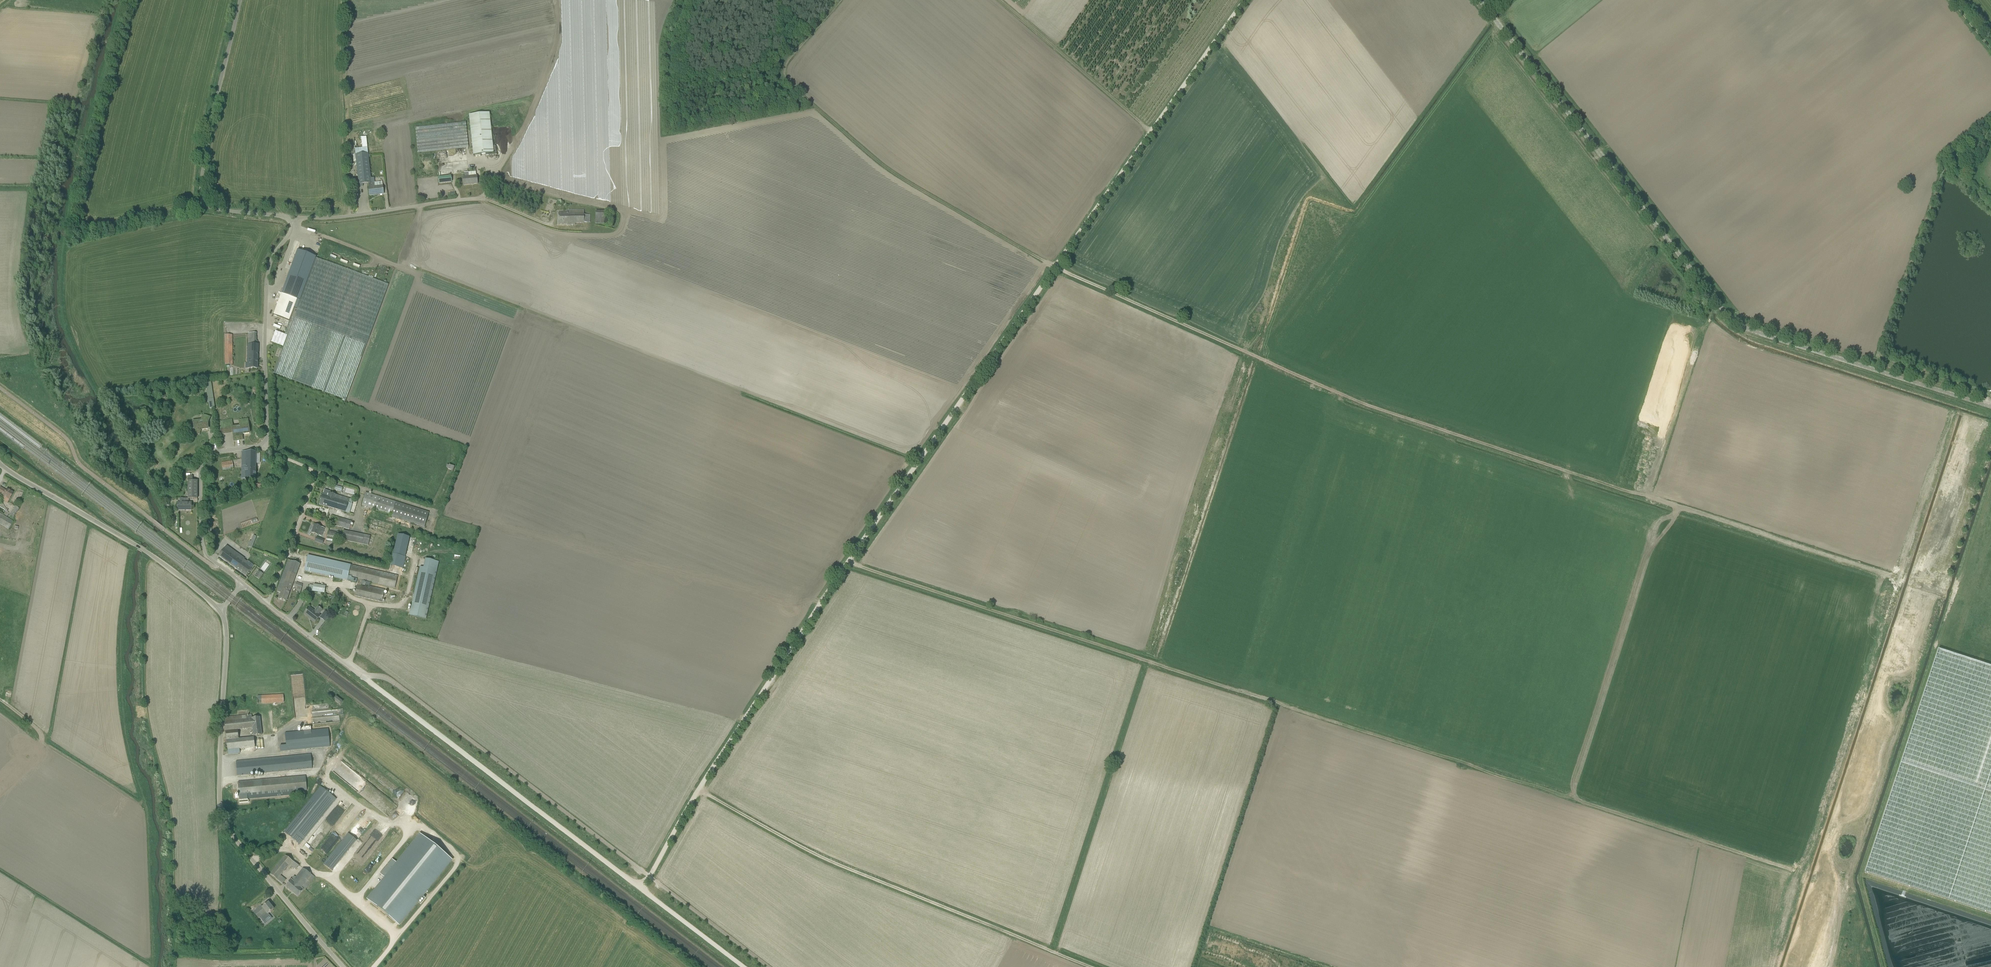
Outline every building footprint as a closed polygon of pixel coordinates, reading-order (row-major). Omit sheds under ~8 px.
[(469,116),(473,155),(493,153),(489,113),(469,116)] [(466,122),(416,127),(418,153),(469,148),(466,122)] [(383,194),(383,186),(382,182),(374,183),(374,178),(372,178),(372,179),(371,180),(368,154),(367,147),(366,137),(361,137),(363,148),(355,149),(356,155),(359,187),(363,186),(363,184),(368,184),(369,188),(368,188),(369,196),(383,194)] [(463,177),(463,185),(477,184),(477,176),(469,177),(468,172),(464,173),(465,177),(463,177)] [(558,225),(576,225),(575,224),(584,224),(584,223),(590,223),(591,215),(584,215),(584,210),(568,210),(568,213),(558,213),(558,225)] [(297,300),(300,301),(315,258),(316,258),(297,251),(297,252),(281,294),(297,300)] [(388,285),(316,259),(297,310),(294,308),(297,300),(281,294),(274,315),(289,321),(291,316),(284,335),(275,332),(271,343),(283,347),(273,374),(346,401),(382,304),(388,285)] [(232,334),(224,335),(225,365),(233,365),(232,334)] [(249,364),(249,369),(257,369),(258,345),(257,345),(257,341),(248,341),(248,364),(249,364)] [(358,401),(363,403),(373,374),(372,373),(370,380),(369,379),(368,384),(367,384),(364,393),(361,392),(358,401)] [(208,408),(215,407),(212,381),(205,381),(208,408)] [(375,386),(372,394),(369,393),(365,404),(370,406),(377,387),(375,386)] [(210,418),(204,415),(201,421),(195,421),(196,426),(193,432),(199,434),(201,430),(208,429),(207,424),(210,418)] [(232,427),(234,440),(242,439),(241,435),(249,433),(248,421),(239,422),(240,426),(232,427)] [(256,459),(256,452),(242,452),(242,466),(245,466),(244,479),(256,480),(256,463),(256,459)] [(229,462),(221,463),(223,471),(231,470),(229,462)] [(180,502),(177,502),(177,511),(185,511),(185,510),(191,511),(191,503),(189,503),(189,499),(197,499),(197,481),(188,481),(187,498),(180,498),(180,502)] [(13,493),(7,489),(5,492),(3,491),(4,490),(0,488),(0,495),(3,496),(2,496),(9,500),(13,493)] [(429,512),(366,492),(362,505),(363,506),(363,508),(366,509),(366,507),(391,514),(390,516),(424,527),(429,512)] [(346,498),(341,497),(330,493),(328,497),(322,495),(319,505),(345,513),(349,499),(346,498)] [(8,517),(13,520),(19,509),(15,506),(8,517)] [(13,522),(0,514),(0,525),(9,530),(13,522)] [(349,530),(350,528),(352,529),(352,526),(350,526),(352,521),(332,515),(329,524),(349,530)] [(322,536),(324,529),(314,525),(311,533),(318,535),(322,536)] [(342,540),(343,533),(329,530),(327,537),(342,540)] [(409,536),(398,534),(391,565),(401,568),(409,536)] [(226,546),(219,556),(246,576),(251,569),(242,562),(244,559),(226,546)] [(365,586),(365,585),(369,586),(370,583),(366,582),(366,581),(395,588),(398,575),(351,565),(308,555),(304,571),(347,581),(351,581),(351,582),(356,583),(357,579),(359,580),(358,585),(357,585),(355,596),(382,602),(385,591),(384,591),(384,590),(368,586),(368,587),(361,586),(361,585),(365,586)] [(286,602),(300,564),(288,560),(277,592),(281,593),(279,599),(286,602)] [(437,571),(423,568),(420,567),(409,615),(426,619),(437,571)] [(308,591),(323,593),(324,593),(325,586),(313,584),(313,586),(309,585),(308,591)] [(315,623),(320,616),(319,615),(323,610),(318,606),(315,611),(310,607),(304,614),(311,620),(315,623)] [(1939,649),(1866,873),(1990,914),(1990,666),(1939,649)] [(284,702),(283,695),(261,696),(262,703),(284,702)] [(251,715),(224,718),(225,722),(224,722),(228,754),(240,753),(240,749),(255,748),(254,739),(239,741),(237,730),(253,728),(254,736),(262,735),(260,717),(252,718),(251,715)] [(286,745),(280,746),(280,752),(330,747),(328,729),(285,733),(286,745)] [(311,755),(236,762),(237,776),(312,769),(311,755)] [(238,783),(239,797),(307,791),(306,777),(238,783)] [(299,844),(322,817),(336,799),(321,786),(307,804),(284,832),(299,844)] [(323,864),(332,871),(356,840),(347,833),(323,864)] [(399,926),(453,860),(420,834),(396,863),(392,859),(380,874),(384,878),(366,899),(399,926)] [(299,866),(285,856),(271,873),(271,874),(270,874),(277,880),(289,866),(296,870),(299,866)] [(293,881),(301,888),(302,887),(305,890),(315,877),(303,869),(293,881)] [(301,888),(293,881),(291,880),(285,887),(298,897),(303,890),(301,888)] [(274,909),(268,902),(262,907),(261,906),(253,913),(258,919),(259,918),(262,922),(269,916),(268,914),(274,909)]
